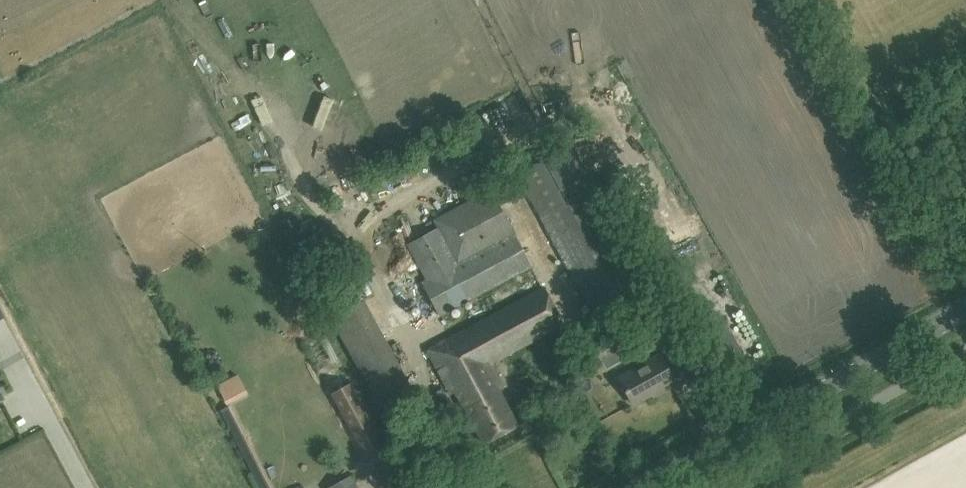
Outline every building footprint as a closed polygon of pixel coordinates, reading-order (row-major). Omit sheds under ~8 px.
[(591,312),(643,284),(569,147),(518,175),(591,312)] [(406,245),(407,246),(417,266),(404,273),(412,288),(422,283),(439,315),(531,266),(491,191),(433,222),(437,228),(406,245)] [(334,306),(365,293),(354,269),(324,283),(334,306)] [(542,287),(427,349),(450,394),(455,392),(483,443),(516,425),(497,388),(503,386),(491,365),(563,324),(542,287)] [(633,337),(644,355),(673,338),(663,320),(633,337)] [(367,343),(371,359),(396,353),(392,337),(367,343)] [(634,405),(660,391),(675,383),(659,354),(618,377),(634,405)] [(367,453),(388,442),(354,381),(334,392),(367,453)]
